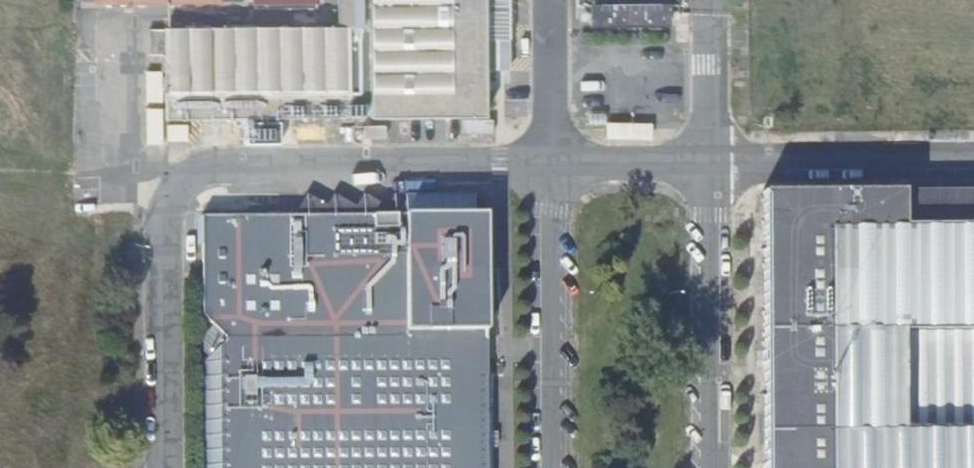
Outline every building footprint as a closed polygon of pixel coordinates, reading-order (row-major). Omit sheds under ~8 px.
[(481,0),(337,0),(337,8),(365,7),(365,25),(164,26),(164,119),(347,117),(347,112),(366,111),(366,117),(482,116),(481,0)] [(663,7),(592,9),(592,26),(663,25),(663,7)] [(973,197),(973,186),(910,186),(910,197),(973,197)] [(910,197),(890,197),(766,198),(767,467),(973,467),(973,197),(910,197)] [(485,215),(202,215),(203,315),(226,333),(226,344),(221,344),(223,467),(487,467),(485,215)]
